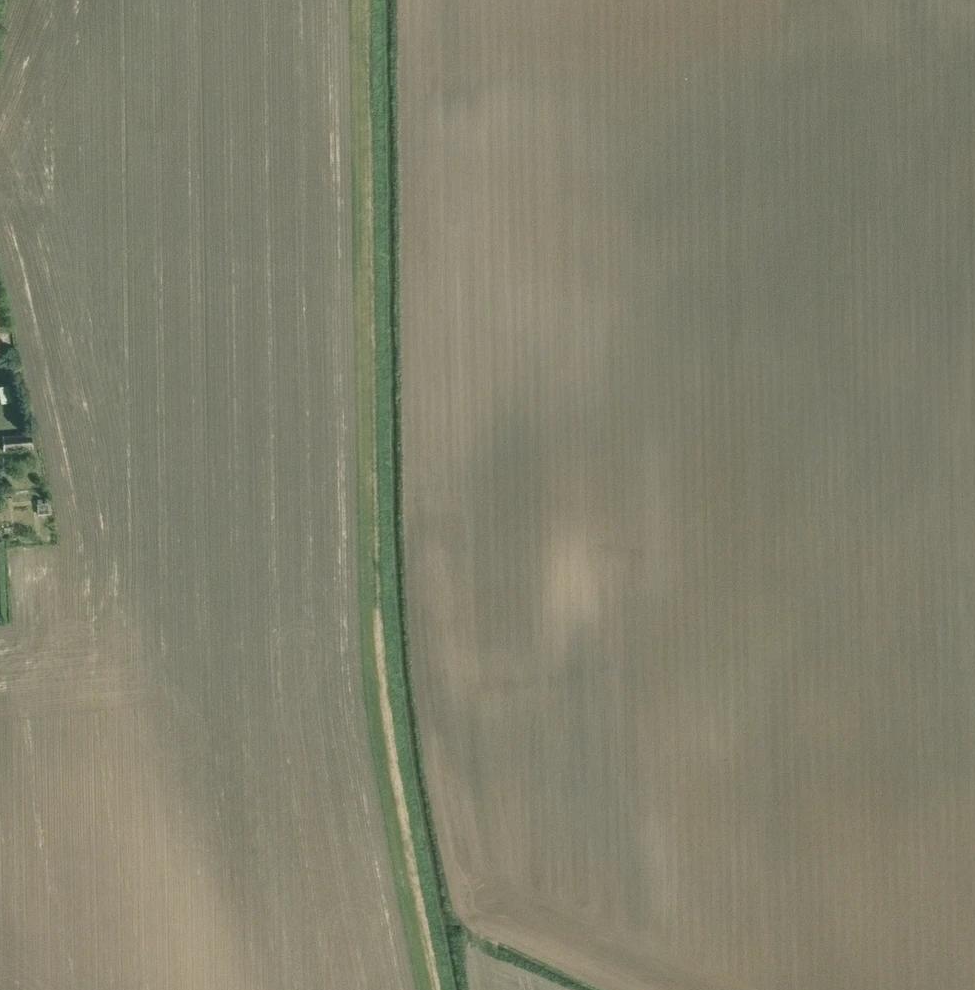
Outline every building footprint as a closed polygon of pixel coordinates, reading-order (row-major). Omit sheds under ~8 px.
[(16,371),(0,374),(3,393),(19,390),(16,371)] [(37,418),(4,420),(5,439),(38,437),(37,418)] [(54,490),(39,492),(41,506),(56,503),(54,490)]
